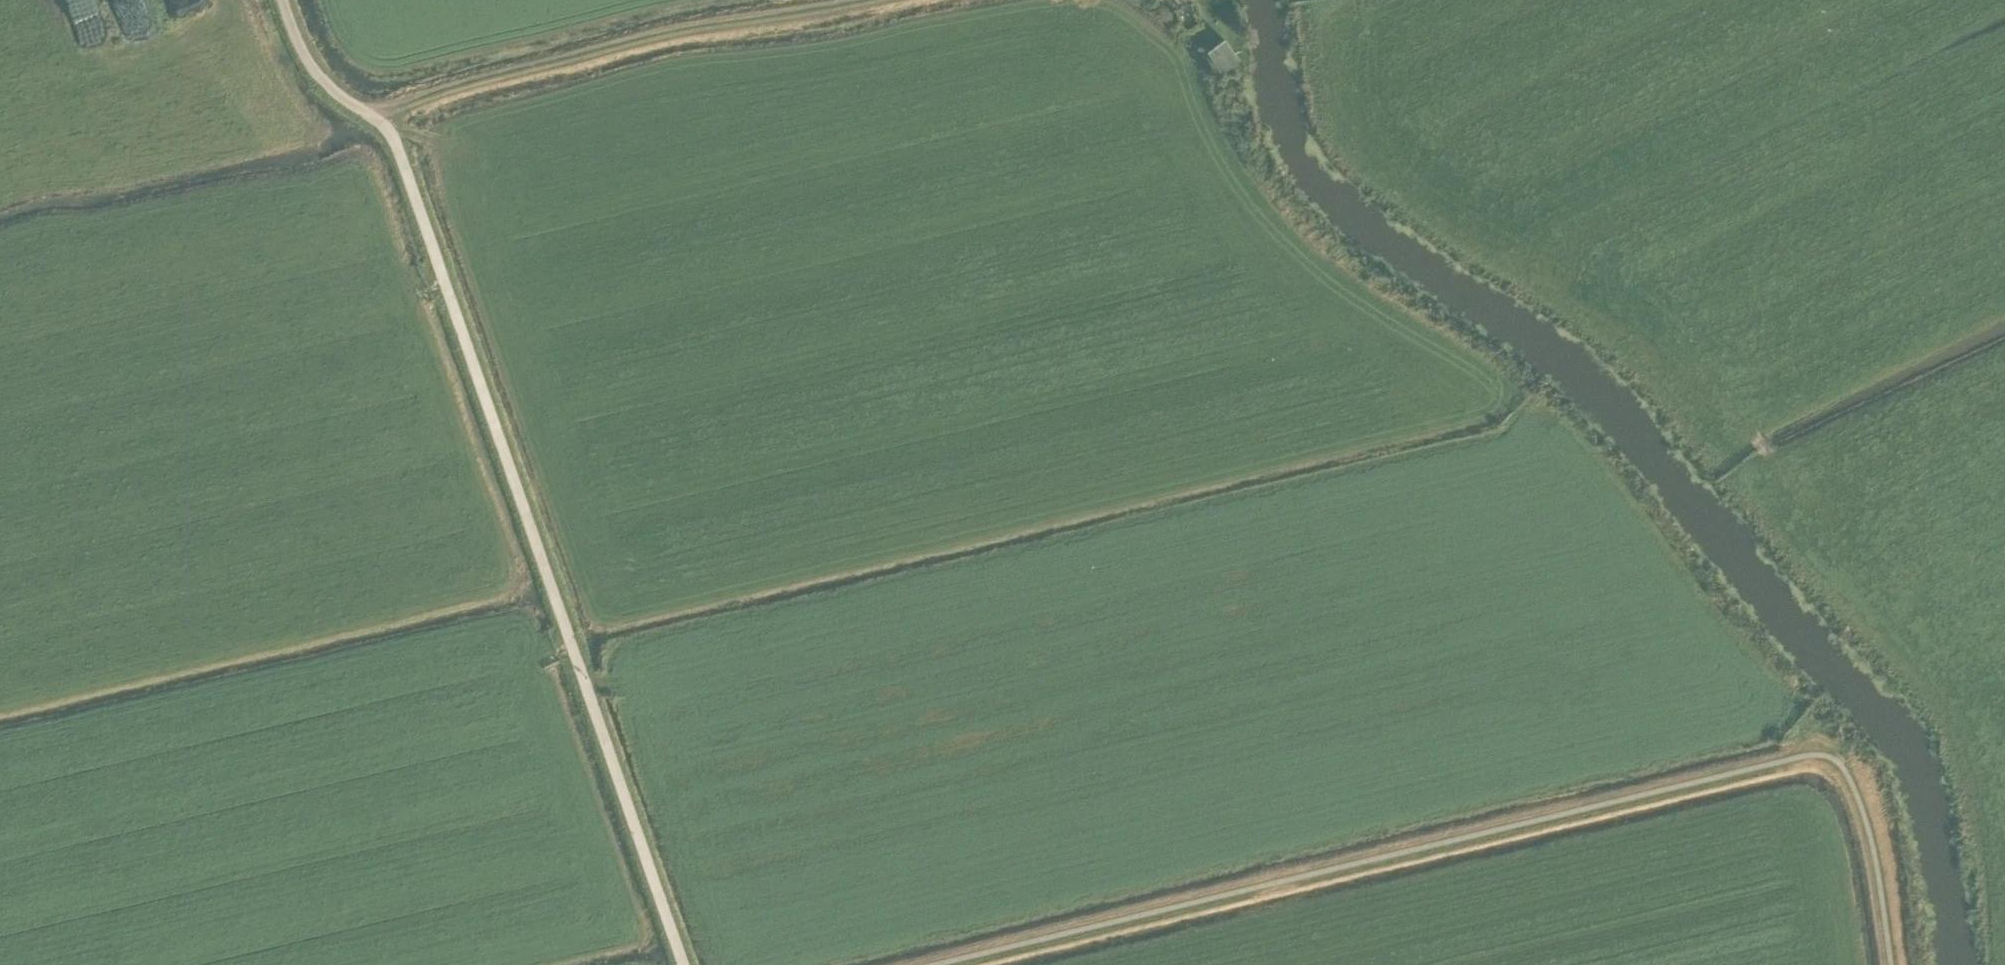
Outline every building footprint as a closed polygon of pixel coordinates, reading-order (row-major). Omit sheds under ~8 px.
[(125,37),(157,27),(148,0),(134,0),(115,6),(125,37)] [(1225,40),(1209,52),(1219,65),(1235,54),(1225,40)]
